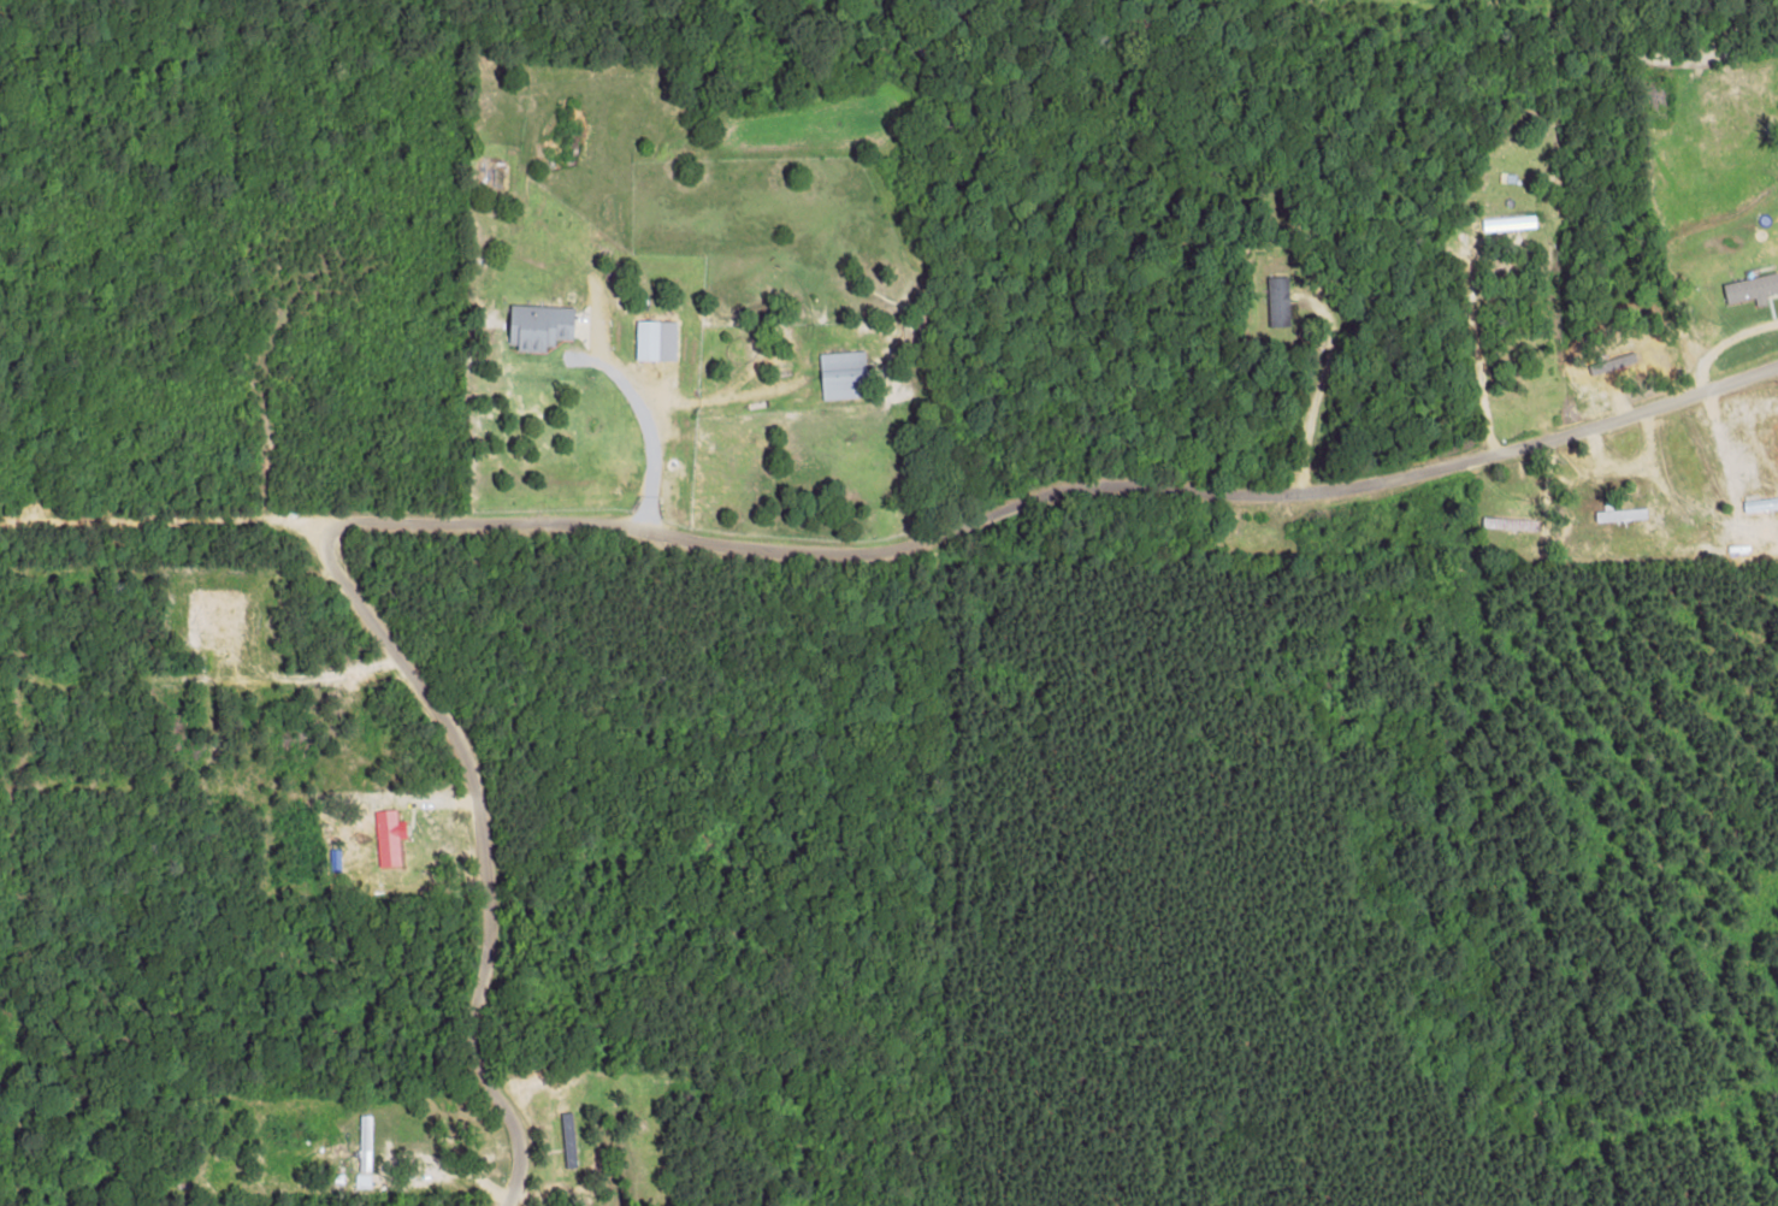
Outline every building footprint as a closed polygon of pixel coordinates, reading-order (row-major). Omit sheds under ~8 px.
[(1765,295),(1777,293),(1777,278),(1777,272),(1722,283),(1727,304),(1754,298),(1756,307),(1766,305),(1765,295)] [(1288,276),(1266,276),(1268,327),(1290,327),(1288,276)] [(572,340),(573,306),(508,305),(507,348),(553,349),(553,339),(572,340)] [(634,360),(657,361),(658,321),(635,320),(634,360)] [(818,353),(820,400),(866,398),(864,351),(818,353)] [(1625,519),(1624,509),(1595,513),(1596,523),(1625,519)] [(398,839),(405,838),(405,822),(395,822),(395,810),(374,811),(377,867),(399,866),(398,839)] [(558,1114),(565,1169),(577,1167),(570,1112),(558,1114)] [(358,1172),(369,1172),(370,1116),(359,1116),(358,1172)]
